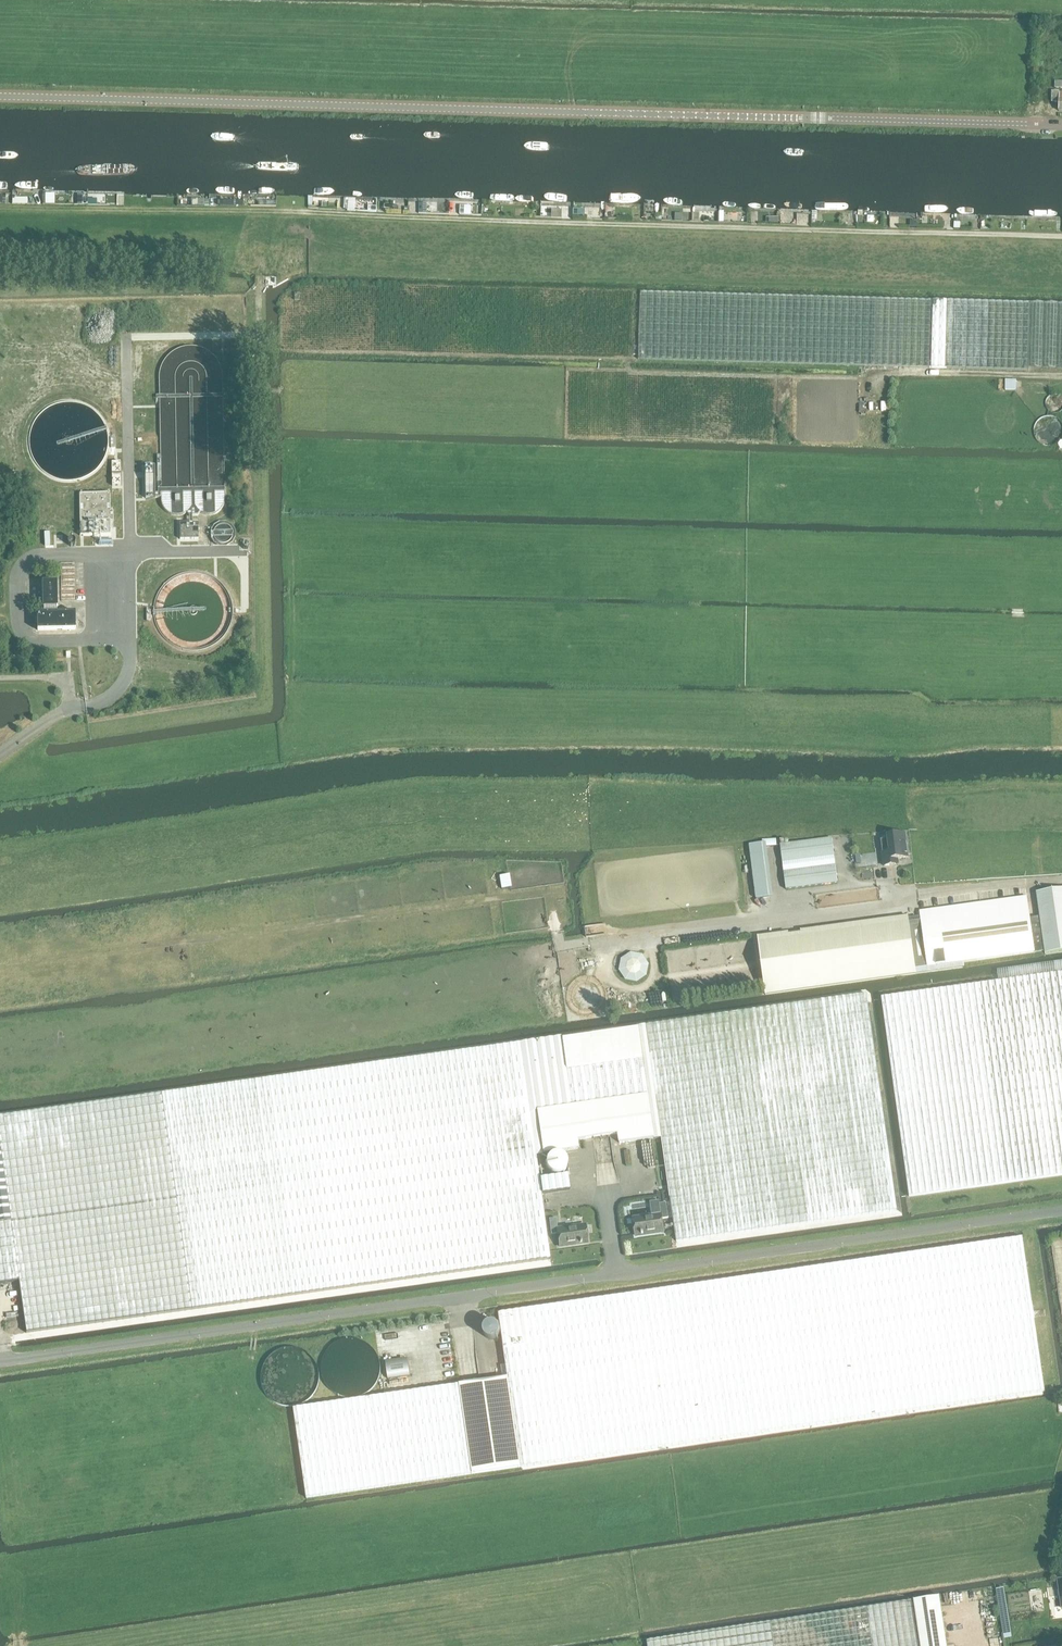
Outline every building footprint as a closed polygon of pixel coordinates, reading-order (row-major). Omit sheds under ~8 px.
[(1059,94),(1059,92),(1052,91),(1051,102),(1059,102),(1059,111),(1061,111),(1061,94),(1059,94)] [(639,359),(931,367),(1028,369),(1028,368),(1061,368),(1061,304),(781,296),(641,292),(639,359)] [(108,362),(108,374),(118,374),(119,362),(108,362)] [(1016,390),(1016,379),(1005,379),(1005,390),(1016,390)] [(1061,425),(1060,422),(1057,420),(1055,419),(1051,418),(1049,418),(1046,418),(1043,419),(1040,420),(1038,422),(1036,424),(1035,427),(1034,430),(1033,433),(1033,435),(1034,438),(1035,440),(1037,443),(1039,445),(1042,447),(1045,448),(1047,448),(1050,448),(1054,447),(1056,446),(1059,444),(1061,442),(1061,440),(1061,426),(1061,425)] [(145,465),(145,497),(160,497),(160,455),(154,455),(154,465),(145,465)] [(120,461),(110,462),(111,486),(120,485),(120,461)] [(110,494),(78,494),(79,536),(110,536),(110,494)] [(198,523),(190,523),(180,523),(179,539),(198,539),(198,523)] [(231,539),(231,538),(232,537),(232,536),(232,535),(232,534),(232,533),(232,532),(232,531),(231,530),(231,529),(230,528),(229,527),(228,526),(226,525),(225,525),(224,525),(223,525),(221,525),(220,525),(219,525),(218,526),(216,527),(215,528),(215,529),(214,530),(214,531),(213,532),(213,534),(213,535),(213,536),(214,538),(214,539),(215,540),(216,541),(217,542),(218,543),(219,543),(221,543),(222,544),(223,544),(225,543),(226,543),(227,543),(228,542),(229,541),(230,540),(231,539)] [(77,598),(77,565),(61,565),(61,598),(77,598)] [(75,630),(75,613),(57,613),(57,608),(58,608),(57,582),(42,583),(43,608),(44,608),(44,613),(37,614),(38,631),(75,630)] [(99,666),(100,656),(87,655),(87,666),(99,666)] [(100,666),(86,669),(89,682),(103,679),(100,666)] [(888,839),(881,840),(884,866),(898,864),(898,859),(906,858),(908,857),(905,834),(888,836),(888,839)] [(782,863),(834,856),(832,839),(780,845),(782,863)] [(762,843),(749,845),(751,856),(763,854),(762,843)] [(838,883),(835,866),(784,872),(786,890),(838,883)] [(491,878),(497,882),(501,876),(495,872),(491,878)] [(815,908),(882,899),(881,889),(814,898),(815,908)] [(1045,954),(1061,951),(1061,889),(1036,893),(1040,916),(1030,917),(1027,897),(920,912),(928,973),(964,968),(963,963),(1045,952),(1045,954)] [(927,971),(920,915),(757,937),(766,996),(927,971)] [(586,934),(605,933),(604,923),(585,925),(586,934)] [(621,959),(619,970),(626,980),(637,982),(647,976),(649,964),(642,955),(631,953),(621,959)] [(881,997),(909,1196),(1061,1175),(1061,972),(881,997)] [(543,1154),(537,1111),(649,1095),(655,1138),(655,1139),(662,1138),(676,1241),(897,1210),(867,994),(638,1026),(643,1059),(566,1070),(561,1037),(271,1078),(0,1116),(0,1284),(19,1281),(27,1333),(550,1259),(536,1155),(543,1154)] [(638,1026),(561,1037),(566,1070),(643,1059),(638,1026)] [(618,1134),(620,1143),(655,1138),(649,1095),(537,1111),(543,1154),(578,1149),(577,1140),(618,1134)] [(568,1173),(541,1176),(542,1191),(570,1189),(568,1173)] [(662,1219),(669,1218),(667,1202),(660,1203),(661,1214),(633,1218),(636,1235),(664,1231),(662,1219)] [(558,1233),(560,1246),(588,1242),(585,1225),(557,1229),(556,1218),(549,1219),(551,1234),(558,1233)] [(1022,1237),(499,1313),(508,1378),(521,1467),(1045,1390),(1022,1237)] [(497,1321),(485,1324),(488,1336),(500,1333),(497,1321)] [(381,1373),(382,1367),(381,1362),(379,1356),(377,1351),(373,1346),(368,1342),(362,1340),(358,1338),(352,1338),(347,1338),(342,1340),(338,1342),(336,1343),(332,1346),(328,1351),(325,1356),(324,1362),(323,1367),(324,1372),(325,1378),(327,1382),(331,1387),(336,1391),(340,1393),(345,1395),(351,1396),(357,1396),(363,1394),(368,1392),(373,1388),(377,1384),(379,1379),(381,1373)] [(321,1381),(322,1376),(321,1370),(319,1364),(317,1359),(312,1353),(308,1350),(302,1347),(296,1345),(290,1345),(285,1346),(278,1347),(274,1350),(270,1353),(265,1359),(262,1364),(261,1370),(260,1376),(261,1381),(262,1387),(265,1392),(270,1398),(274,1401),(280,1404),(286,1406),(291,1406),(297,1406),(303,1404),(308,1401),(312,1398),(317,1392),(319,1387),(321,1381)] [(407,1358),(385,1361),(388,1379),(410,1376),(407,1358)] [(508,1378),(459,1385),(472,1474),(521,1467),(508,1378)] [(459,1384),(294,1408),(307,1498),(472,1474),(459,1385),(459,1384)] [(648,1645),(947,1645),(939,1596),(770,1622),(647,1640),(648,1645)]
